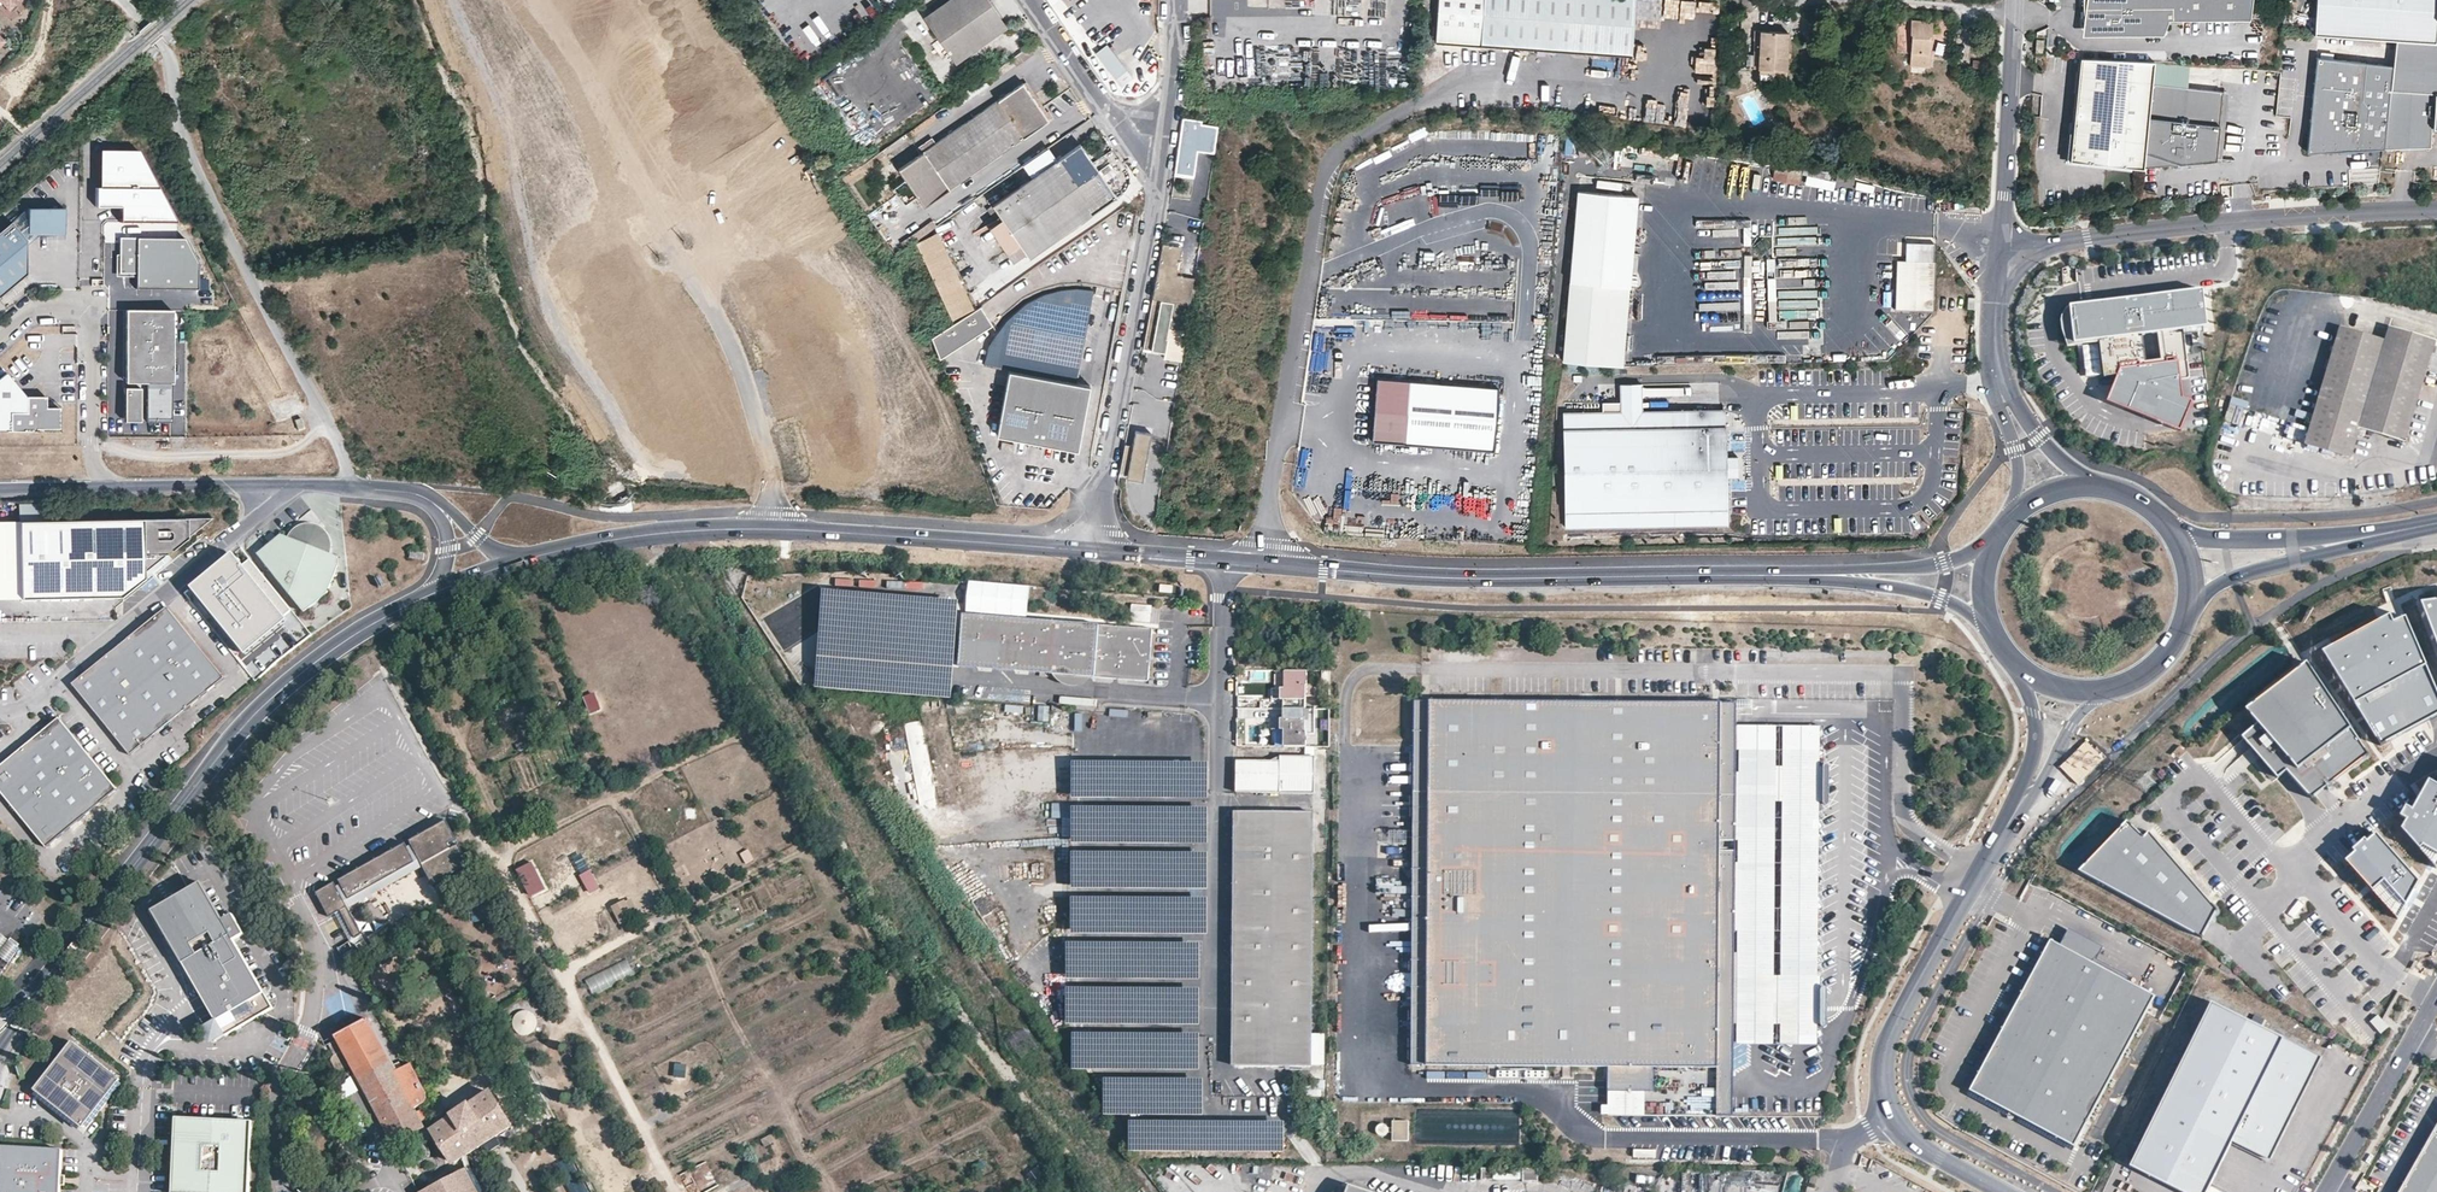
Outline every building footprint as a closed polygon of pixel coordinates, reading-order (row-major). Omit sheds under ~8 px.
[(24,0),(0,0),(0,4),(10,14),(24,0)] [(924,17),(956,64),(1008,28),(988,0),(948,0),(924,17)] [(1435,43),(1632,57),(1636,0),(1438,0),(1435,43)] [(1728,9),(1752,11),(1753,0),(1729,0),(1728,9)] [(2249,0),(2082,0),(2083,21),(2084,23),(2085,26),(2088,27),(2091,26),(2094,26),(2097,25),(2157,33),(2162,24),(2164,21),(2179,23),(2228,30),(2245,32),(2249,0)] [(2311,34),(2394,39),(2434,42),(2436,19),(2436,0),(2313,0),(2311,34)] [(1933,23),(1910,21),(1909,35),(1912,36),(1910,67),(1929,68),(1933,23)] [(1759,70),(1785,72),(1788,33),(1761,32),(1759,68),(1759,70)] [(2036,39),(2035,52),(2042,52),(2043,39),(2036,39)] [(2382,149),(2429,146),(2431,127),(2436,127),(2436,42),(2434,42),(2394,39),(2391,65),(2382,149)] [(1120,82),(1131,73),(1106,43),(1095,52),(1120,82)] [(1015,67),(1037,51),(1032,44),(1010,60),(1015,67)] [(2153,61),(2080,57),(2078,70),(2076,91),(2073,121),(2070,152),(2070,153),(2070,158),(2081,159),(2081,160),(2131,165),(2142,166),(2151,84),(2153,61)] [(2306,152),(2382,149),(2391,65),(2316,57),(2306,152)] [(1785,80),(1785,72),(1759,70),(1758,79),(1785,80)] [(1736,82),(1728,82),(1727,90),(1735,91),(1736,82)] [(1049,120),(1023,83),(923,153),(898,170),(924,207),(1049,120)] [(2224,91),(2151,84),(2142,166),(2217,159),(2224,91)] [(2230,92),(2224,91),(2217,159),(2216,163),(2222,164),(2230,92)] [(1217,156),(1221,130),(1204,127),(1205,124),(1185,121),(1177,176),(1187,177),(1187,172),(1197,174),(1200,154),(1217,156)] [(1116,197),(1080,145),(1058,160),(1034,177),(1018,188),(994,204),(1003,218),(998,221),(993,215),(986,221),(990,227),(992,226),(1016,261),(1028,252),(1031,256),(1054,240),(1116,197)] [(1034,177),(1058,160),(1049,147),(1025,164),(1034,177)] [(99,187),(157,188),(137,149),(99,149),(99,187)] [(2081,164),(2131,169),(2131,165),(2081,160),(2081,164)] [(1825,171),(1804,166),(1802,174),(1823,179),(1825,171)] [(1855,177),(1837,173),(1836,180),(1854,184),(1855,177)] [(122,219),(175,219),(157,188),(99,187),(99,205),(122,206),(122,219)] [(1563,359),(1622,365),(1637,203),(1578,197),(1563,359)] [(1003,218),(994,204),(989,208),(993,215),(998,221),(1003,218)] [(64,207),(28,207),(28,231),(63,232),(64,207)] [(910,236),(914,242),(937,225),(933,220),(910,236)] [(0,231),(0,293),(24,273),(26,241),(10,222),(0,231)] [(936,234),(918,244),(932,272),(951,263),(936,234)] [(136,272),(137,237),(120,237),(120,272),(136,272)] [(136,272),(136,287),(196,288),(197,264),(184,238),(137,237),(136,272)] [(1905,260),(1896,260),(1895,308),(1933,309),(1935,244),(1905,243),(1905,260)] [(1188,334),(1197,280),(1180,277),(1184,253),(1175,251),(1176,247),(1166,245),(1146,350),(1168,354),(1171,340),(1169,340),(1171,331),(1188,334)] [(951,263),(932,272),(954,316),(973,307),(951,263)] [(2202,285),(2070,298),(2071,337),(2081,337),(2084,372),(2119,367),(2102,395),(2176,424),(2190,395),(2179,392),(2179,371),(2187,369),(2182,325),(2205,320),(2202,285)] [(1079,366),(1094,290),(1076,289),(1061,290),(1044,294),(1025,304),(1006,321),(996,334),(989,349),(1079,366)] [(979,306),(931,339),(942,359),(992,324),(979,306)] [(173,310),(126,309),(125,380),(146,381),(172,381),(173,310)] [(2384,340),(2340,327),(2304,446),(2351,460),(2360,431),(2405,444),(2436,342),(2435,341),(2388,327),(2384,340)] [(1079,366),(989,349),(984,365),(1009,370),(997,437),(1037,445),(1078,452),(1093,369),(1079,366)] [(10,429),(10,413),(27,413),(27,396),(6,373),(0,378),(0,429),(10,429)] [(1499,389),(1377,379),(1372,441),(1494,451),(1499,389)] [(146,381),(145,420),(171,421),(172,381),(146,381)] [(1602,413),(1562,414),(1565,525),(1726,521),(1725,476),(1732,476),(1738,476),(1737,456),(1731,456),(1725,456),(1724,430),(1724,423),(1724,411),(1641,413),(1641,410),(1640,396),(1640,384),(1620,385),(1621,402),(1602,402),(1602,413)] [(140,388),(124,388),(124,420),(141,420),(140,388)] [(10,413),(10,429),(59,430),(59,409),(46,409),(46,396),(27,396),(27,413),(10,413)] [(1145,478),(1154,435),(1138,432),(1135,447),(1127,445),(1122,473),(1129,475),(1145,478)] [(1001,451),(1012,453),(1014,445),(1002,443),(1001,451)] [(44,503),(15,504),(16,521),(45,520),(44,503)] [(210,517),(140,518),(140,519),(140,572),(140,573),(208,518),(210,517)] [(139,519),(16,521),(17,598),(115,596),(139,577),(139,573),(140,572),(140,519),(139,519)] [(16,521),(0,521),(0,598),(17,598),(16,521)] [(328,535),(324,529),(318,525),(311,523),(304,523),(297,525),(292,529),(287,535),(286,538),(279,535),(256,554),(304,613),(327,594),(337,565),(336,555),(329,553),(330,549),(330,542),(328,535)] [(241,566),(230,552),(189,585),(244,652),(285,618),(283,616),(290,611),(248,560),(241,566)] [(2422,604),(2436,643),(2436,601),(2422,604)] [(1158,605),(1158,620),(1176,620),(1176,605),(1158,605)] [(72,683),(129,754),(223,677),(166,606),(72,683)] [(1203,622),(1203,608),(1185,609),(1186,623),(1203,622)] [(1150,628),(962,614),(958,667),(1146,681),(1150,628)] [(2406,618),(2393,623),(2390,616),(2322,652),(2381,745),(2436,715),(2436,692),(2406,618)] [(2307,663),(2246,710),(2256,723),(2241,736),(2278,778),(2289,769),(2312,799),(2369,754),(2307,663)] [(1307,680),(1306,668),(1284,668),(1284,685),(1280,685),(1280,694),(1305,694),(1305,691),(1314,691),(1315,680),(1307,680)] [(595,693),(583,697),(590,714),(601,709),(595,693)] [(1305,694),(1280,694),(1280,704),(1284,704),(1305,704),(1305,694)] [(1738,700),(1415,697),(1414,789),(1429,789),(1426,1063),(1608,1065),(1646,1065),(1718,1065),(1718,1019),(1735,1019),(1735,987),(1720,987),(1721,852),(1736,852),(1737,822),(1721,822),(1722,792),(1737,792),(1738,725),(1738,700)] [(1305,704),(1284,704),(1280,704),(1280,714),(1305,714),(1305,704)] [(1037,721),(1049,721),(1049,706),(1038,705),(1037,721)] [(1305,714),(1280,714),(1280,725),(1284,725),(1284,742),(1293,742),(1305,742),(1306,729),(1314,729),(1314,719),(1305,719),(1305,714)] [(59,719),(0,767),(0,789),(46,847),(117,789),(59,719)] [(1122,737),(1122,719),(1106,719),(1106,737),(1122,737)] [(919,803),(934,801),(920,721),(905,724),(919,803)] [(1735,1019),(1734,1043),(1754,1043),(1775,1043),(1778,725),(1752,725),(1738,725),(1737,792),(1737,822),(1736,852),(1735,987),(1735,1019)] [(1786,725),(1783,1043),(1798,1044),(1823,1044),(1823,1026),(1823,1004),(1823,986),(1825,860),(1825,819),(1825,725),(1800,725),(1786,725)] [(1313,791),(1313,757),(1281,757),(1281,760),(1280,791),(1313,791)] [(1280,791),(1281,760),(1237,761),(1237,790),(1280,791)] [(2429,780),(2424,789),(2413,809),(2406,806),(2401,816),(2407,820),(2402,828),(2436,868),(2436,784),(2429,780)] [(1412,1063),(1426,1063),(1429,789),(1414,789),(1412,1063)] [(1737,792),(1722,792),(1721,822),(1737,822),(1737,792)] [(1272,1046),(1271,1063),(1311,1063),(1313,809),(1234,808),(1232,1046),(1272,1046)] [(339,911),(347,907),(421,865),(432,884),(469,864),(465,857),(458,845),(450,849),(447,844),(455,840),(445,821),(408,841),(412,850),(409,852),(404,844),(337,881),(342,889),(338,891),(333,883),(315,893),(328,917),(339,911)] [(2144,837),(2127,821),(2079,872),(2202,938),(2217,910),(2149,831),(2144,837)] [(2419,881),(2376,833),(2367,841),(2365,838),(2353,849),(2355,852),(2346,860),(2398,919),(2419,881)] [(748,848),(740,852),(746,863),(753,859),(748,848)] [(1735,987),(1736,852),(1721,852),(1720,987),(1735,987)] [(518,865),(531,896),(547,890),(534,859),(518,865)] [(599,888),(589,869),(580,874),(589,893),(599,888)] [(406,883),(416,898),(430,889),(420,874),(406,883)] [(222,921),(201,883),(184,893),(153,910),(174,948),(177,947),(184,961),(182,962),(215,1021),(217,1025),(208,1031),(212,1038),(222,1033),(255,1015),(270,1007),(233,941),(222,921)] [(625,902),(623,899),(610,906),(618,924),(632,918),(625,902)] [(631,899),(625,902),(632,918),(638,915),(631,899)] [(350,912),(347,907),(339,911),(342,916),(350,912)] [(350,912),(342,916),(355,938),(362,934),(350,912)] [(232,915),(222,921),(233,941),(243,935),(232,915)] [(2094,963),(2103,946),(2069,928),(2060,945),(2094,963)] [(0,932),(0,954),(3,957),(9,962),(20,948),(14,944),(6,937),(0,932)] [(2074,1146),(2155,996),(2094,963),(2060,945),(2051,940),(2020,997),(2005,1025),(1970,1090),(2074,1146)] [(184,961),(177,947),(174,948),(168,951),(176,965),(182,962),(184,961)] [(355,953),(352,949),(343,954),(346,959),(355,953)] [(591,992),(634,976),(628,961),(586,977),(591,992)] [(2002,1023),(2005,1025),(2020,997),(2017,995),(2002,1023)] [(2322,1057),(2212,1002),(2130,1166),(2183,1191),(2207,1191),(2231,1144),(2234,1138),(2272,1157),(2322,1057)] [(536,1027),(537,1022),(536,1017),(534,1013),(530,1011),(525,1010),(520,1011),(516,1013),(514,1017),(513,1022),(514,1027),(516,1031),(520,1033),(525,1034),(530,1033),(534,1031),(536,1027)] [(2378,1015),(2371,1020),(2379,1031),(2386,1026),(2378,1015)] [(366,1019),(335,1034),(337,1038),(328,1043),(333,1053),(332,1054),(330,1058),(339,1075),(353,1068),(359,1079),(383,1124),(394,1143),(424,1127),(421,1122),(430,1117),(425,1108),(416,1112),(414,1108),(425,1102),(425,1093),(409,1063),(394,1071),(384,1051),(366,1019)] [(1718,1065),(1718,1088),(1718,1096),(1718,1114),(1734,1114),(1734,1110),(1734,1043),(1735,1019),(1718,1019),(1718,1065)] [(224,1036),(222,1033),(212,1038),(214,1041),(224,1036)] [(121,1079),(73,1042),(36,1089),(83,1127),(121,1079)] [(1232,1063),(1271,1063),(1272,1046),(1232,1046),(1232,1063)] [(675,1076),(684,1076),(684,1065),(674,1065),(675,1076)] [(1645,1088),(1646,1065),(1608,1065),(1608,1077),(1608,1088),(1645,1088)] [(511,1127),(487,1091),(431,1128),(454,1164),(511,1127)] [(253,1120),(176,1116),(175,1147),(174,1163),(172,1191),(249,1191),(253,1120)] [(1408,1139),(1408,1120),(1391,1119),(1391,1138),(1408,1139)] [(2398,1191),(2436,1191),(2436,1124),(2398,1191)] [(2269,1162),(2272,1157),(2234,1138),(2231,1144),(2269,1162)] [(0,1171),(0,1172),(0,1191),(60,1191),(61,1176),(62,1150),(1,1146),(0,1171)] [(559,1162),(572,1191),(589,1191),(574,1156),(559,1162)] [(1538,1168),(1523,1168),(1523,1180),(1523,1182),(1538,1182),(1538,1168)] [(466,1169),(421,1191),(477,1191),(466,1169)] [(1816,1184),(1820,1172),(1816,1170),(1813,1170),(1810,1181),(1816,1184)] [(1349,1184),(1346,1191),(1375,1191),(1349,1184)]
